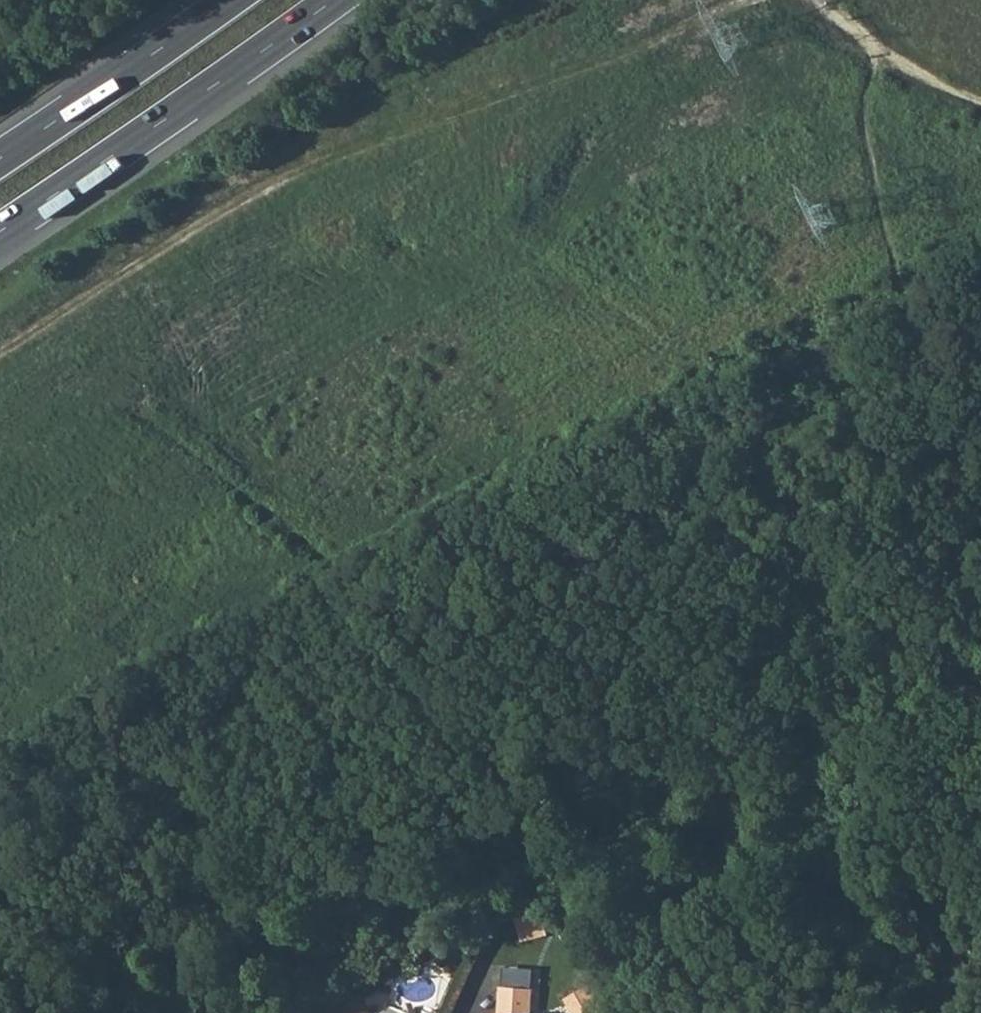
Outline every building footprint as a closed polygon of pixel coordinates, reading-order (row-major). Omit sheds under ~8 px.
[(548,929),(541,909),(515,917),(522,937),(548,929)] [(576,1012),(601,1012),(590,986),(568,995),(576,1012)] [(535,992),(504,989),(502,1012),(534,1012),(535,992)]
